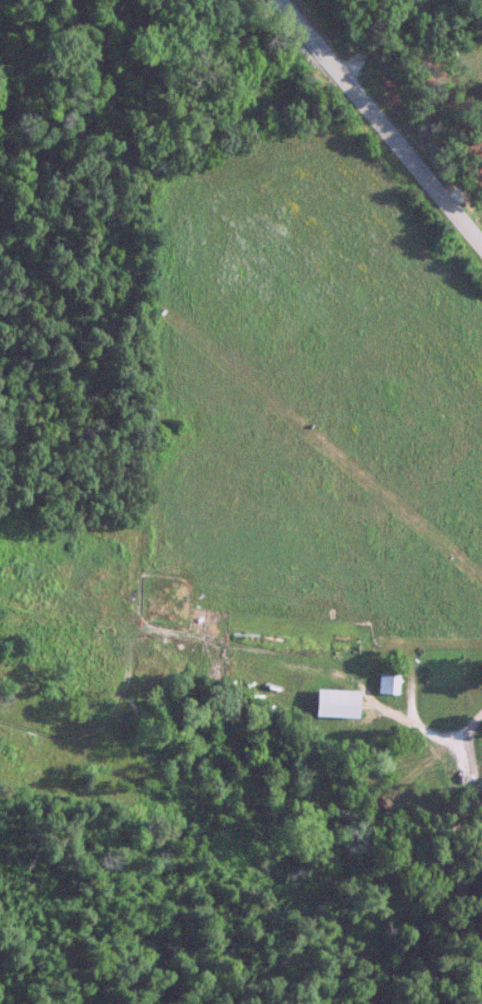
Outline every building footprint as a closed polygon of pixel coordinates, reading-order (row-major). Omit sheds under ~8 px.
[(399,676),(404,676),(404,663),(390,663),(390,672),(378,672),(378,694),(399,694),(399,676)] [(357,717),(358,690),(314,689),(313,716),(357,717)]
